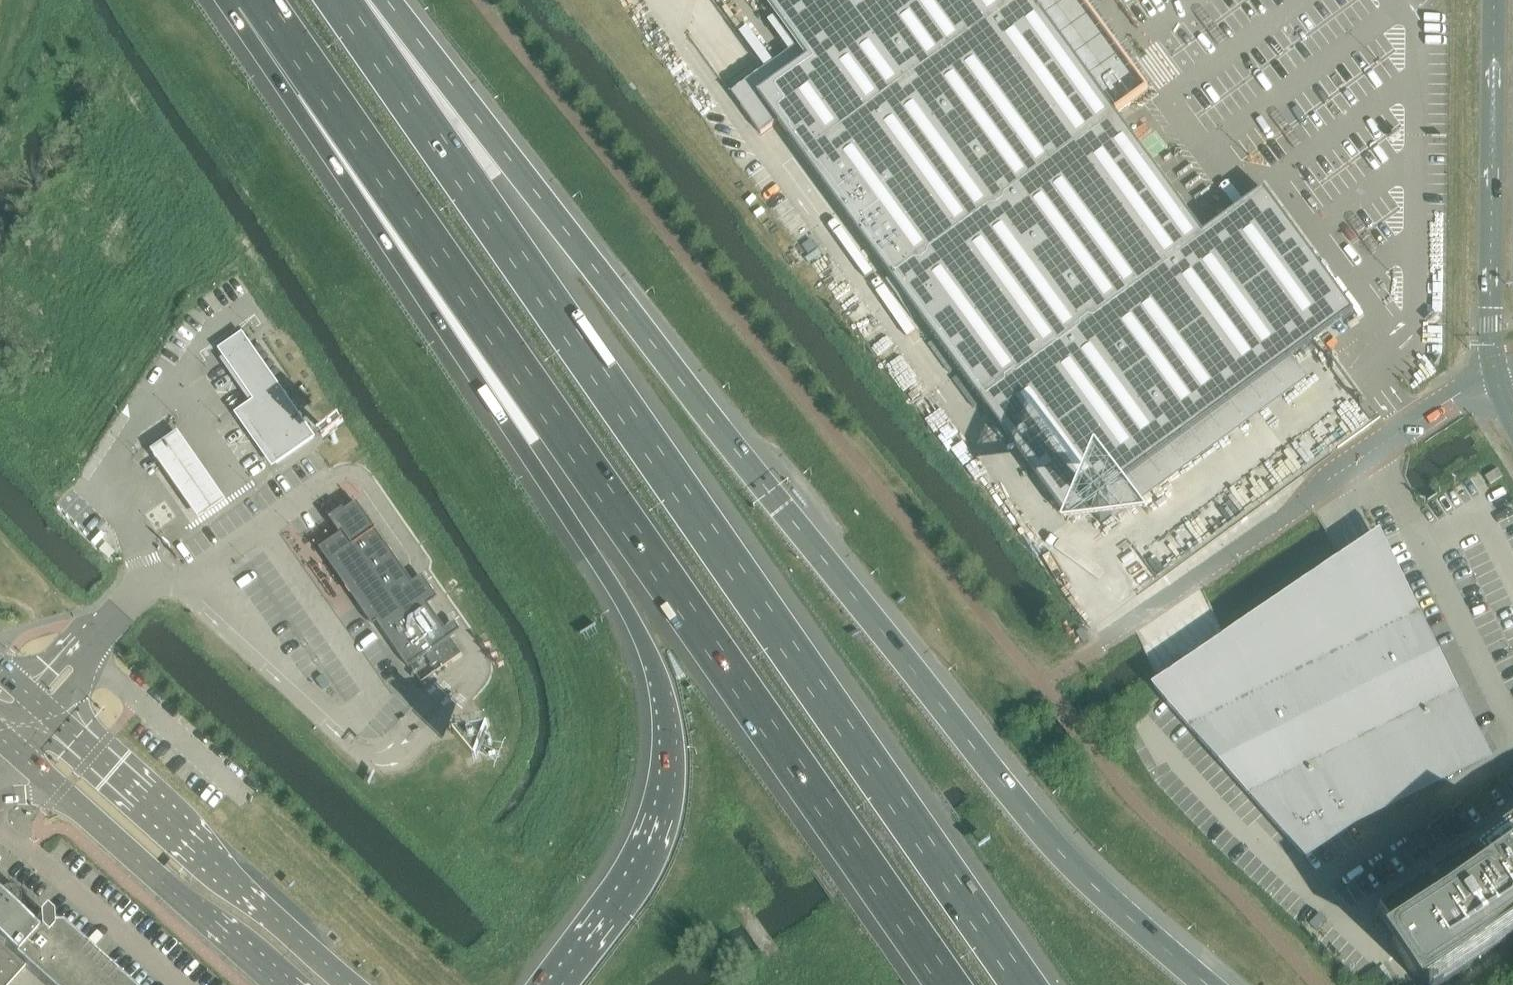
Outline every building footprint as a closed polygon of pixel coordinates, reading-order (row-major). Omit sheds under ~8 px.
[(807,60),(741,108),(761,135),(777,123),(1010,442),(1030,427),(1089,508),(1293,358),(1116,116),(1147,93),(1101,29),(1079,0),(763,0),(807,60)] [(809,240),(801,246),(808,255),(815,249),(809,240)] [(246,340),(224,356),(241,381),(244,385),(256,402),(240,412),(253,430),(256,434),(256,435),(276,464),(314,439),(314,438),(275,382),(272,378),(252,349),(247,342),(246,340)] [(224,502),(178,435),(150,454),(196,521),(224,502)] [(350,544),(327,560),(372,625),(377,622),(378,624),(380,626),(395,648),(408,668),(410,667),(450,639),(451,638),(450,638),(454,635),(450,628),(446,631),(445,631),(436,618),(428,606),(426,603),(430,600),(422,588),(418,591),(413,584),(402,569),(402,568),(374,528),(357,504),(346,513),(334,520),(342,532),(343,533),(350,544)] [(91,544),(94,547),(104,536),(101,533),(91,544)] [(1380,533),(1152,687),(1157,692),(1301,855),(1307,861),(1356,828),(1387,813),(1492,761),(1478,732),(1401,576),(1380,533)] [(100,551),(109,559),(115,551),(106,544),(100,551)] [(323,676),(316,681),(323,690),(330,685),(323,676)] [(1406,896),(1396,903),(1372,919),(1374,922),(1389,944),(1415,982),(1417,984),(1445,984),(1457,977),(1512,939),(1512,823),(1406,896)] [(59,928),(50,929),(49,920),(42,913),(36,920),(36,929),(28,930),(0,904),(0,984),(122,984),(59,928)]
